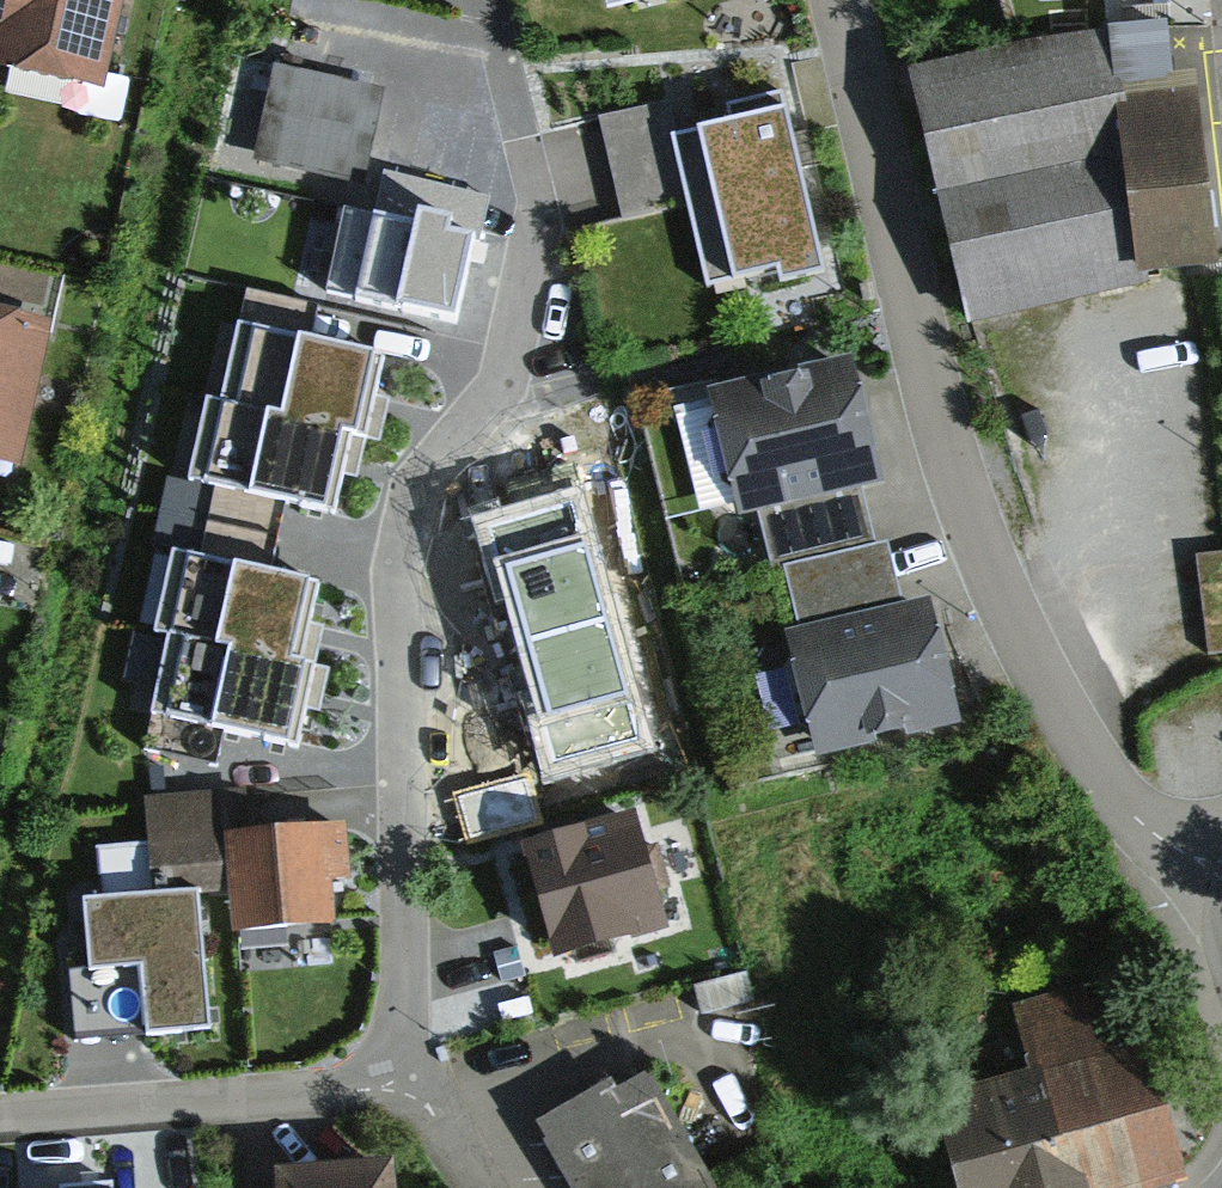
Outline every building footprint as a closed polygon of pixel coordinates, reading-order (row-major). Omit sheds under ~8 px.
[(103,91),(120,0),(0,0),(0,72),(103,91)] [(607,15),(665,0),(603,0),(607,15)] [(966,325),(1136,283),(1219,275),(1193,18),(1099,27),(904,75),(966,325)] [(377,92),(278,69),(258,156),(357,179),(377,92)] [(402,214),(368,207),(346,315),(464,339),(484,239),(497,241),(518,137),(421,118),(402,214)] [(821,277),(783,120),(678,145),(713,291),(780,275),(783,286),(821,277)] [(17,473),(51,327),(0,314),(0,469),(17,473)] [(240,333),(223,412),(365,443),(380,447),(390,402),(378,399),(385,364),(240,333)] [(852,364),(709,401),(743,521),(759,517),(776,576),(786,572),(878,549),(863,491),(884,486),(852,364)] [(358,478),(365,443),(223,412),(209,409),(193,486),(333,516),(342,475),(358,478)] [(802,637),(787,640),(817,760),(955,726),(926,606),(902,612),(886,547),(878,549),(786,572),(802,637)] [(1197,558),(1211,650),(1221,648),(1221,554),(1197,558)] [(623,572),(538,555),(527,610),(544,613),(508,783),(595,801),(623,668),(603,664),(623,572)] [(160,638),(172,640),(314,672),(324,629),(309,625),(317,588),(179,557),(160,638)] [(328,676),(314,672),(172,640),(154,722),(297,754),(307,712),(319,715),(328,676)] [(247,797),(145,804),(150,874),(194,871),(196,895),(229,892),(232,939),(335,932),(331,881),(345,880),(342,833),(250,839),(247,797)] [(637,822),(525,854),(556,967),(669,936),(661,907),(670,897),(657,852),(645,851),(637,822)] [(194,900),(84,907),(89,975),(69,977),(74,1044),(203,1036),(194,900)] [(1128,1033),(911,1101),(939,1187),(1067,1187),(1167,1156),(1128,1033)] [(572,1187),(715,1187),(648,1073),(619,1090),(613,1080),(535,1125),(572,1187)] [(276,1175),(276,1187),(400,1187),(399,1169),(276,1175)]
